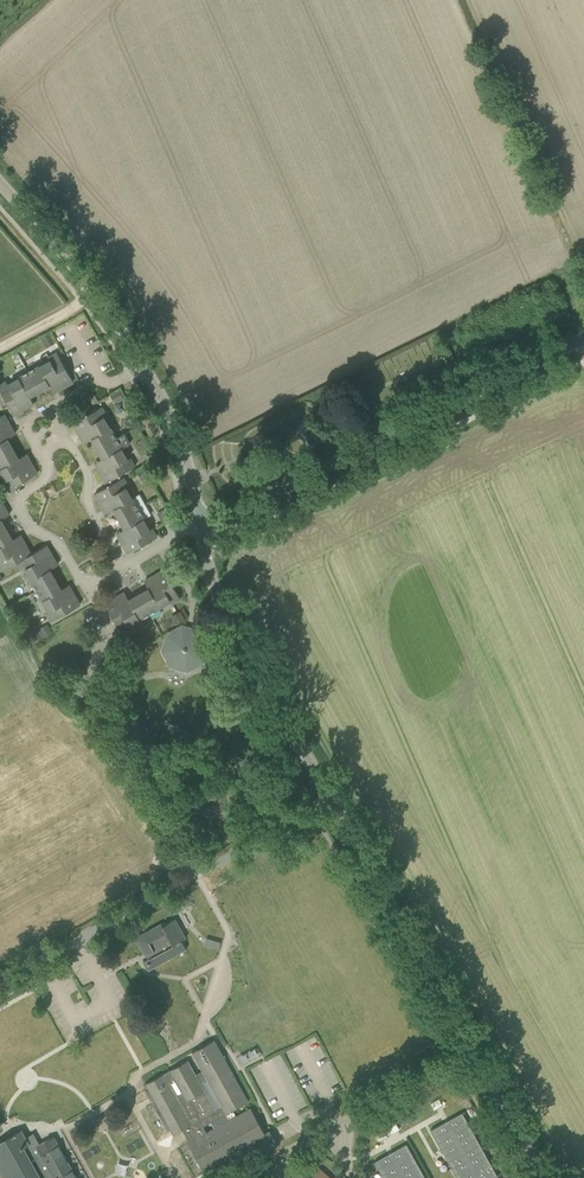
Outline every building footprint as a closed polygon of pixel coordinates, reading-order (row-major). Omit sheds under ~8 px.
[(42,339),(47,347),(55,343),(50,334),(42,339)] [(57,391),(72,383),(74,381),(58,353),(49,358),(51,361),(40,367),(39,366),(29,372),(40,390),(53,383),(57,391)] [(29,372),(19,377),(19,378),(8,384),(7,382),(0,385),(0,390),(14,415),(31,406),(26,398),(40,390),(29,372)] [(123,399),(123,398),(120,390),(111,395),(115,403),(123,399)] [(116,438),(116,437),(111,427),(110,428),(104,417),(107,415),(102,407),(73,423),(82,439),(90,435),(98,448),(116,438)] [(13,448),(5,435),(13,430),(4,414),(0,416),(0,455),(13,448)] [(97,466),(104,478),(106,482),(135,466),(130,458),(127,459),(121,449),(130,444),(124,433),(116,437),(116,438),(98,448),(105,461),(97,466)] [(13,448),(0,455),(0,469),(1,469),(7,479),(4,481),(9,490),(37,474),(28,457),(20,462),(13,448)] [(157,449),(151,450),(148,450),(149,460),(158,459),(157,449)] [(138,473),(143,481),(151,477),(146,469),(138,473)] [(120,519),(138,508),(133,498),(132,498),(126,488),(129,486),(124,477),(95,493),(104,510),(112,505),(120,519)] [(157,537),(152,529),(152,528),(149,530),(143,519),(144,519),(138,508),(120,519),(127,532),(119,536),(128,553),(157,537)] [(159,515),(163,523),(171,518),(167,510),(159,515)] [(7,529),(0,533),(0,559),(1,560),(0,561),(0,565),(3,571),(18,562),(18,561),(31,554),(22,538),(14,542),(7,529)] [(47,545),(31,554),(18,561),(18,562),(23,570),(26,568),(32,579),(31,579),(37,590),(55,579),(48,566),(56,562),(47,545)] [(152,587),(139,594),(150,613),(160,607),(159,606),(170,600),(172,603),(180,598),(164,570),(148,579),(152,587)] [(63,593),(55,579),(37,590),(42,600),(43,600),(49,610),(46,612),(51,621),(80,605),(71,588),(63,593)] [(139,619),(150,613),(139,594),(126,602),(121,594),(105,603),(121,632),(129,627),(128,624),(139,618),(139,619)] [(181,611),(178,612),(173,615),(177,623),(185,619),(181,611)] [(53,633),(50,628),(48,625),(40,629),(44,638),(53,633)] [(163,650),(171,665),(189,669),(200,660),(203,662),(208,645),(199,630),(182,626),(168,634),(167,634),(170,636),(163,650)] [(31,635),(35,643),(43,638),(39,630),(31,635)] [(132,637),(136,646),(144,641),(140,633),(132,637)] [(267,816),(264,810),(262,808),(255,812),(260,820),(267,816)] [(183,930),(182,931),(175,918),(163,925),(162,923),(136,937),(143,950),(142,950),(145,955),(146,954),(148,958),(143,960),(148,970),(187,948),(182,940),(187,937),(183,930)] [(213,940),(211,947),(217,949),(219,942),(213,940)] [(215,1039),(192,1052),(202,1070),(196,1073),(188,1059),(145,1083),(148,1089),(146,1090),(150,1098),(153,1096),(155,1101),(152,1103),(168,1130),(168,1129),(170,1128),(173,1134),(183,1129),(189,1141),(188,1142),(205,1172),(268,1138),(251,1107),(236,1115),(233,1109),(249,1100),(215,1039)] [(434,1109),(443,1105),(439,1098),(431,1103),(434,1109)] [(495,1171),(462,1112),(431,1130),(457,1177),(483,1177),(495,1171)] [(399,1128),(396,1122),(388,1127),(391,1133),(399,1128)] [(379,1140),(387,1136),(383,1129),(375,1134),(379,1140)] [(22,1130),(0,1142),(0,1173),(3,1177),(78,1177),(54,1136),(39,1144),(34,1133),(25,1137),(21,1130),(22,1130)] [(375,1161),(384,1177),(426,1177),(407,1143),(375,1161)] [(319,1167),(310,1177),(331,1177),(319,1167)]
